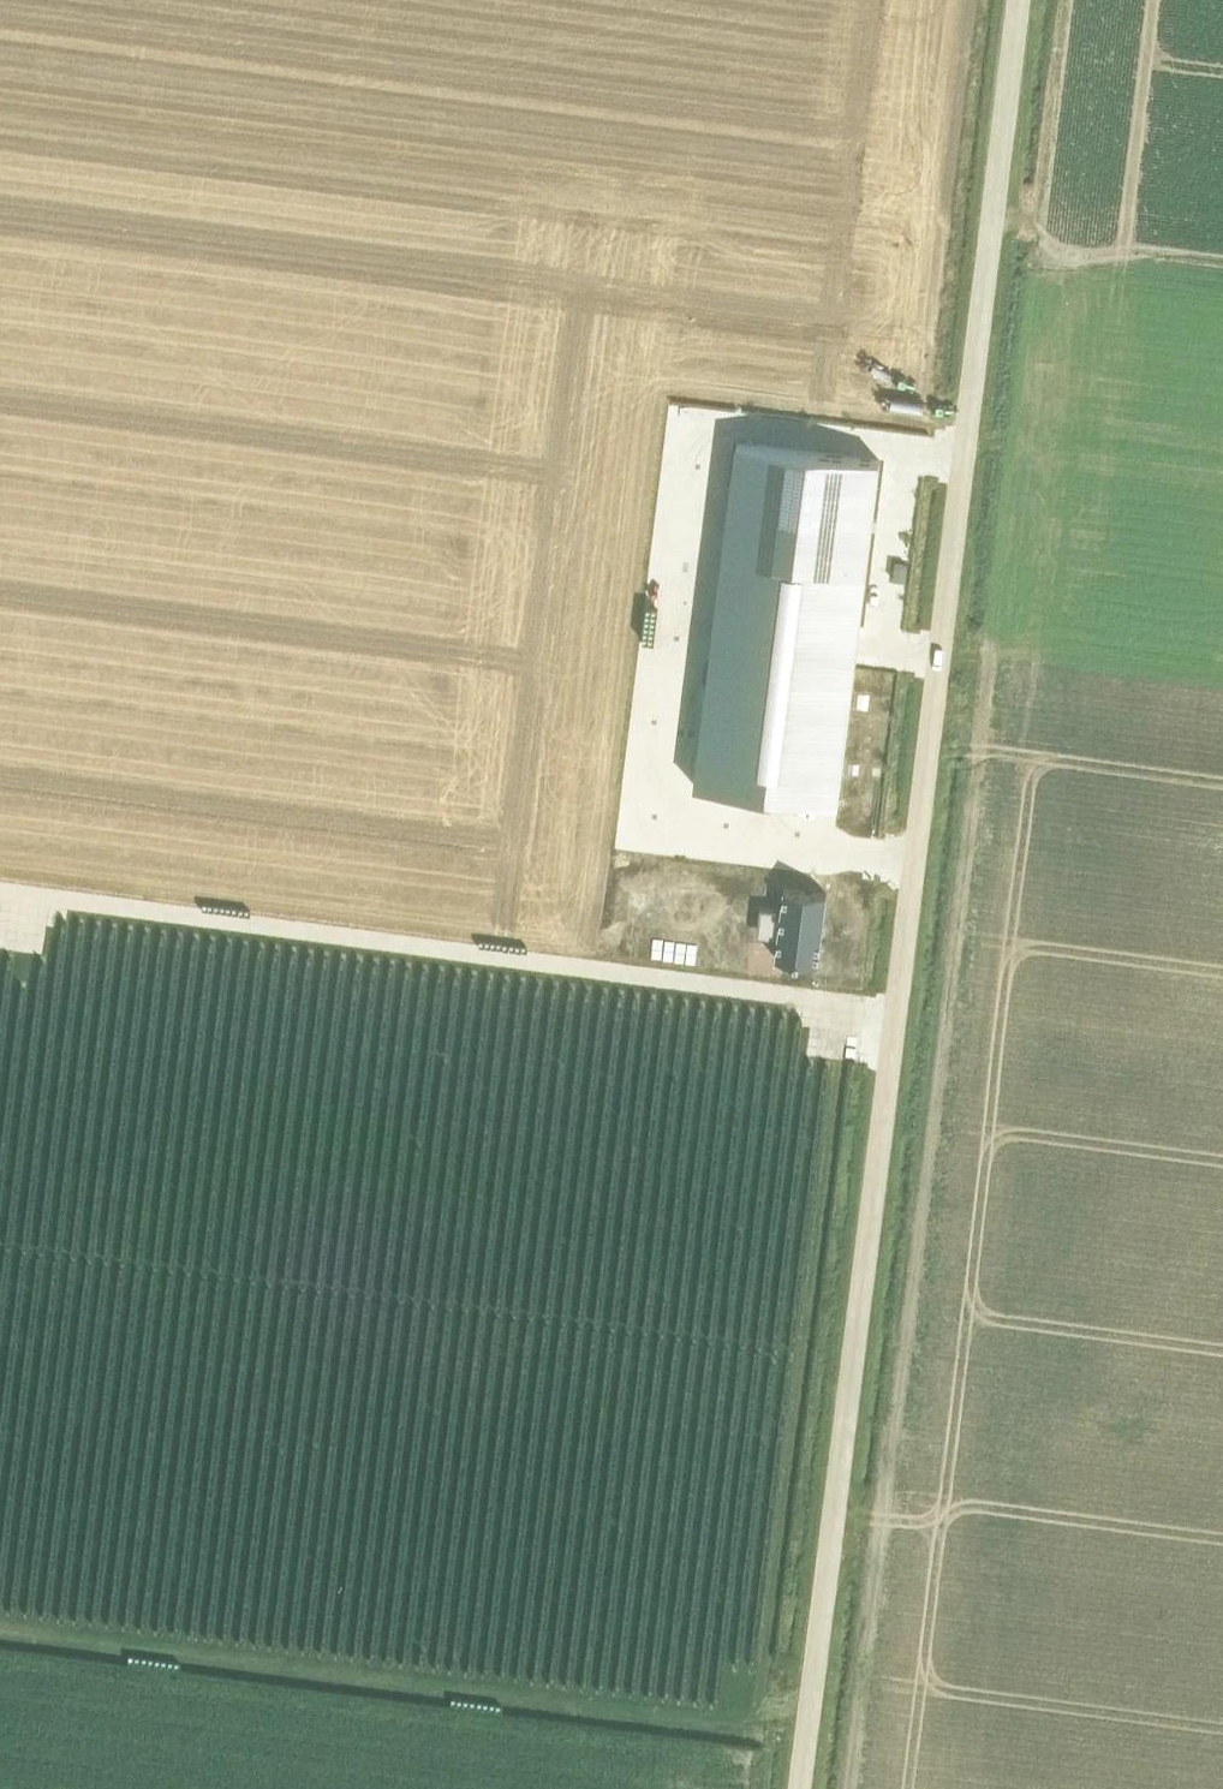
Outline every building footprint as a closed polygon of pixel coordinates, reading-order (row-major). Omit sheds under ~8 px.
[(723,581),(696,786),(838,803),(867,571),(880,460),(740,443),(723,581)] [(649,482),(631,640),(690,646),(706,508),(705,508),(707,497),(658,491),(659,483),(649,482)] [(895,580),(898,557),(882,555),(880,578),(895,580)] [(664,697),(664,684),(643,683),(642,696),(664,697)] [(809,967),(813,896),(773,894),(772,906),(749,905),(748,934),(770,935),(768,964),(809,967)]
